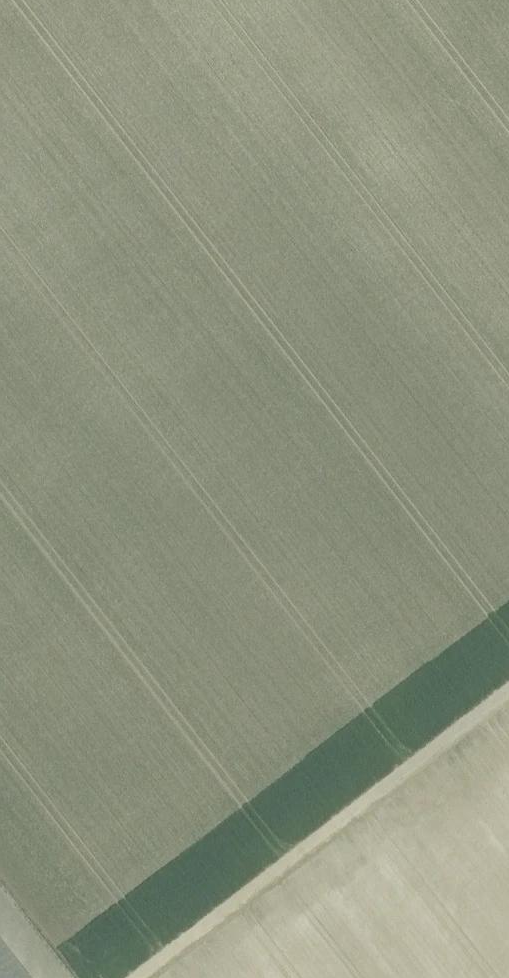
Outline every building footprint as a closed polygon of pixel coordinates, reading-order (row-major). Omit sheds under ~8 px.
[(0,945),(0,977),(26,977),(0,945)]
